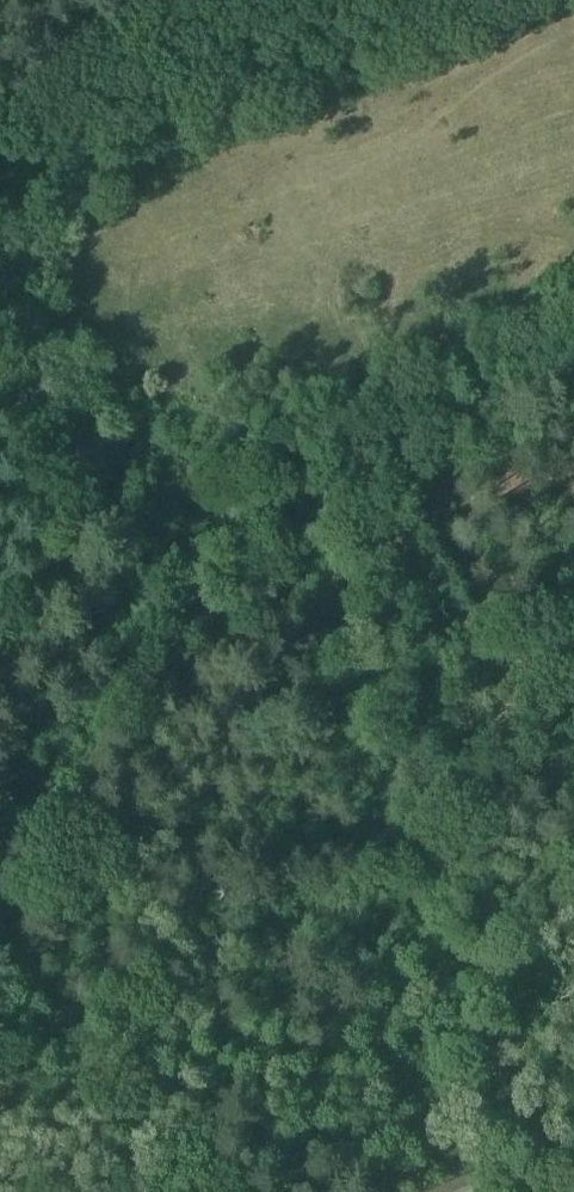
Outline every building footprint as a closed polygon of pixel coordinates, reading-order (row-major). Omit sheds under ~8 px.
[(474,1172),(429,1191),(483,1191),(474,1172)]
